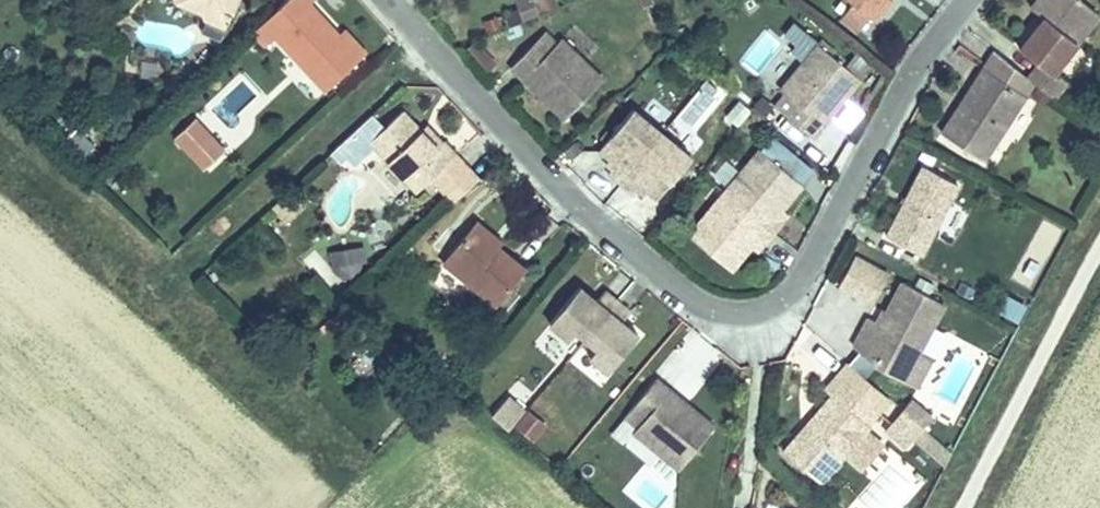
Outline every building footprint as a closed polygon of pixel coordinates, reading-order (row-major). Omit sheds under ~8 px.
[(229,3),(236,15),(252,3),(265,10),(268,0),(220,0),(229,3)] [(309,29),(360,84),(392,54),(368,29),(341,0),(314,0),(310,4),(286,26),(299,39),(309,29)] [(518,18),(533,15),(530,0),(514,0),(518,18)] [(887,12),(897,0),(872,0),(887,12)] [(1074,63),(1099,29),(1099,0),(1062,0),(1063,1),(1038,34),(1056,48),(1074,63)] [(252,3),(236,15),(259,26),(261,17),(265,10),(252,3)] [(583,75),(576,82),(598,108),(643,66),(603,24),(598,29),(586,40),(573,26),(546,51),(558,64),(566,56),(583,75)] [(837,35),(806,78),(821,88),(813,100),(843,122),(853,108),(843,100),(858,79),(868,86),(881,67),(837,35)] [(1074,63),(1056,48),(1045,61),(1072,82),(1082,68),(1074,63)] [(969,96),(954,118),(997,149),(1043,83),(999,53),(988,68),(998,75),(978,103),(969,96)] [(566,56),(558,64),(576,82),(583,75),(566,56)] [(988,68),(969,96),(978,103),(998,75),(988,68)] [(798,90),(813,100),(821,88),(806,78),(798,90)] [(843,100),(853,108),(868,86),(858,79),(843,100)] [(654,89),(620,130),(629,138),(640,147),(634,154),(632,157),(656,177),(659,173),(665,166),(673,173),(680,179),(714,140),(654,89)] [(436,98),(403,128),(449,182),(467,167),(487,189),(510,168),(492,147),(479,130),(469,138),(453,118),(436,98)] [(253,140),(226,111),(204,133),(231,161),(253,140)] [(785,132),(713,220),(759,259),(776,239),(785,228),(794,236),(817,208),(806,199),(815,188),(830,170),(785,132)] [(59,157),(89,165),(96,141),(66,133),(59,157)] [(624,143),(634,154),(640,147),(629,138),(624,143)] [(905,226),(939,244),(974,174),(940,157),(905,226)] [(665,166),(659,173),(667,180),(673,173),(665,166)] [(323,176),(318,181),(332,197),(337,192),(323,176)] [(318,181),(305,192),(320,209),(332,197),(318,181)] [(826,197),(815,188),(806,199),(817,208),(826,197)] [(502,219),(471,256),(525,302),(556,265),(531,244),(502,219)] [(785,228),(776,239),(785,247),(794,236),(785,228)] [(370,263),(354,239),(324,258),(340,282),(370,263)] [(851,251),(833,285),(869,304),(888,270),(851,251)] [(886,310),(873,338),(895,359),(923,374),(938,383),(955,352),(938,342),(961,297),(917,274),(904,302),(912,306),(906,319),(886,310)] [(608,285),(576,319),(596,335),(604,327),(626,347),(616,357),(632,372),(666,336),(648,319),(657,310),(633,287),(622,298),(608,285)] [(1016,320),(1025,301),(999,288),(990,307),(1016,320)] [(912,306),(904,302),(897,314),(906,319),(912,306)] [(841,378),(848,385),(861,371),(893,402),(905,389),(865,353),(841,378)] [(652,426),(649,430),(692,466),(732,419),(706,398),(697,409),(677,392),(686,381),(673,370),(650,397),(665,409),(652,426)] [(799,438),(836,473),(883,423),(886,420),(881,415),(893,402),(861,371),(848,385),(832,401),(840,409),(816,434),(810,427),(799,438)] [(706,398),(686,381),(677,392),(697,409),(706,398)] [(926,388),(916,399),(937,418),(947,407),(926,388)] [(507,427),(524,405),(505,391),(488,413),(507,427)] [(665,409),(650,397),(638,414),(652,426),(665,409)] [(916,399),(904,413),(925,431),(929,426),(937,418),(916,399)] [(832,401),(810,427),(816,434),(840,409),(832,401)] [(527,407),(511,426),(531,442),(546,423),(527,407)] [(904,413),(899,419),(919,437),(925,431),(904,413)] [(961,440),(937,418),(929,426),(956,450),(961,440)] [(898,438),(883,423),(861,447),(876,461),(898,438)]
